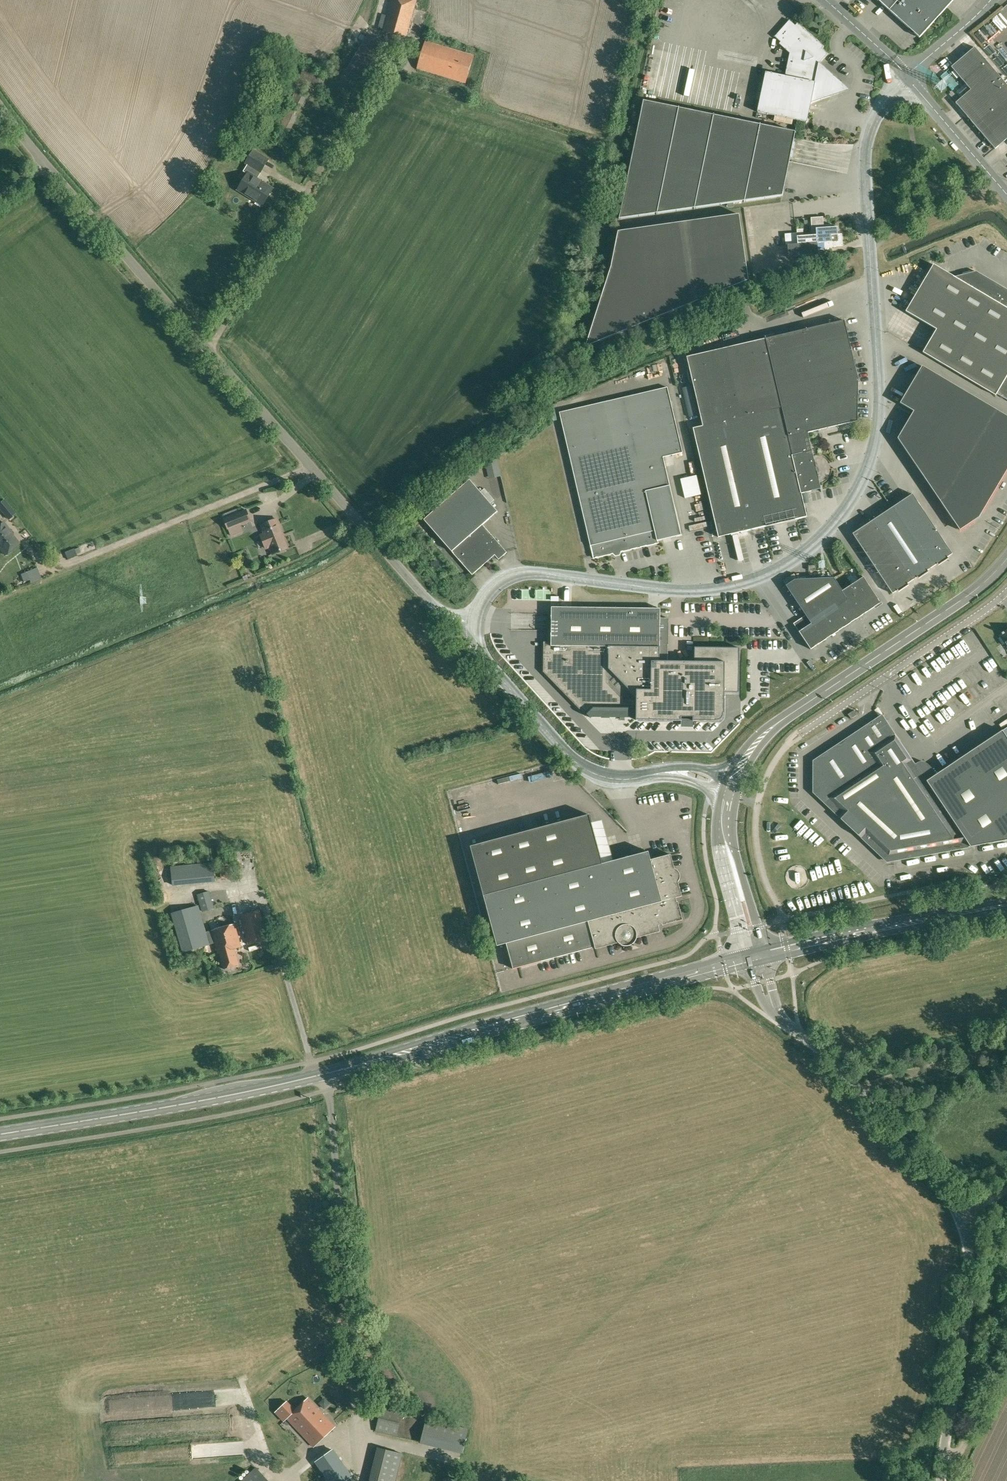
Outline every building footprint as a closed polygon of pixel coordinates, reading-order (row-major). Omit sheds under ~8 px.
[(383,29),(382,31),(406,38),(416,0),(391,0),(386,18),(380,17),(377,28),(383,29)] [(884,6),(919,38),(953,0),(877,0),(884,6)] [(823,46),(797,23),(795,25),(789,20),(775,36),(781,42),(779,44),(789,53),(785,76),(765,72),(757,112),(807,122),(811,102),(840,93),(842,83),(819,63),(827,54),(821,49),(823,46)] [(474,56),(425,41),(417,68),(465,83),(474,56)] [(974,47),(951,67),(970,90),(955,103),(995,149),(1006,139),(1006,85),(974,47)] [(308,93),(300,89),(294,103),(302,107),(308,93)] [(795,132),(643,101),(619,219),(782,196),(795,132)] [(290,132),(297,117),(290,113),(282,129),(290,132)] [(263,205),(273,189),(253,177),(257,170),(260,172),(268,159),(253,150),(245,163),(248,164),(243,171),(247,174),(238,189),(263,205)] [(748,280),(739,214),(618,231),(611,267),(585,347),(748,280)] [(823,217),(811,218),(812,235),(818,235),(819,249),(825,249),(832,249),(832,246),(843,246),(842,234),(838,234),(837,227),(831,227),(831,224),(823,225),(823,217)] [(797,244),(787,245),(788,258),(819,255),(819,249),(818,235),(812,235),(797,236),(797,244)] [(906,311),(936,329),(923,352),(996,395),(997,394),(1006,400),(1006,289),(976,271),(954,277),(933,264),(906,311)] [(816,467),(812,450),(808,432),(857,421),(858,379),(853,356),(844,320),(813,327),(781,335),(750,342),(718,349),(687,357),(695,393),(703,426),(693,428),(718,537),(807,516),(801,493),(821,489),(817,472),(818,472),(817,467),(816,467)] [(922,366),(900,403),(913,411),(897,438),(959,530),(979,517),(1006,470),(1006,416),(922,366)] [(559,412),(574,477),(593,558),(658,543),(658,540),(681,535),(663,457),(682,452),(667,387),(559,412)] [(701,494),(696,475),(680,479),(685,498),(701,494)] [(498,560),(507,552),(482,525),(497,511),(469,479),(424,520),(472,575),(494,555),(498,560)] [(895,505),(935,565),(952,554),(912,494),(895,505)] [(0,503),(0,509),(8,519),(15,514),(3,500),(0,503)] [(935,565),(895,505),(872,520),(895,554),(912,580),(935,565)] [(224,514),(225,517),(224,517),(228,530),(251,521),(246,509),(237,512),(236,509),(224,514)] [(264,533),(260,534),(262,538),(265,545),(266,549),(270,548),(272,554),(287,548),(282,534),(283,533),(277,519),(261,525),(264,533)] [(895,554),(872,520),(852,533),(875,567),(895,554)] [(4,555),(5,555),(8,555),(11,552),(12,549),(19,544),(11,535),(12,534),(12,533),(3,523),(0,525),(0,549),(4,555)] [(895,554),(875,567),(892,593),(912,580),(895,554)] [(833,577),(795,579),(786,585),(805,615),(793,623),(810,649),(880,603),(863,577),(842,591),(833,577)] [(544,642),(543,672),(586,716),(587,715),(590,717),(594,713),(633,713),(633,718),(636,718),(636,720),(681,720),(681,716),(681,713),(692,713),(692,716),(692,721),(716,721),(716,720),(718,720),(720,720),(721,718),(722,717),(723,715),(723,713),(724,713),(724,692),(738,692),(739,648),(694,647),(694,661),(660,661),(660,644),(668,644),(668,618),(660,618),(660,608),(551,607),(551,642),(544,642)] [(851,719),(857,715),(854,710),(848,714),(851,719)] [(811,794),(835,817),(838,814),(848,824),(846,825),(850,829),(852,828),(860,835),(857,838),(883,862),(959,848),(1006,839),(1006,727),(1002,730),(1000,732),(933,776),(932,775),(928,769),(925,766),(918,763),(917,763),(915,763),(913,764),(912,765),(879,714),(811,760),(811,794)] [(509,785),(518,782),(516,777),(492,784),(495,794),(511,789),(509,785)] [(473,795),(484,792),(483,787),(475,788),(461,791),(463,802),(474,800),(473,795)] [(470,846),(483,895),(497,946),(506,943),(513,968),(594,947),(595,949),(618,942),(621,945),(625,946),(629,946),(632,944),(635,941),(636,938),(660,931),(658,925),(662,924),(662,925),(682,920),(677,901),(676,901),(675,898),(682,896),(670,854),(650,859),(648,851),(602,864),(589,814),(470,846)] [(604,817),(594,820),(601,846),(611,843),(604,817)] [(213,862),(170,867),(172,886),(215,881),(213,862)] [(202,912),(214,908),(209,891),(197,894),(202,912)] [(234,948),(241,947),(235,924),(206,931),(198,905),(172,913),(183,951),(211,943),(211,940),(214,939),(218,953),(219,953),(224,969),(239,965),(234,948)] [(268,939),(260,910),(241,916),(248,945),(268,939)] [(216,1392),(195,1393),(195,1408),(216,1408),(216,1392)] [(286,1401),(275,1412),(284,1422),(287,1419),(290,1421),(314,1447),(335,1427),(307,1398),(295,1410),(286,1401)] [(402,1411),(382,1406),(376,1431),(396,1436),(402,1411)] [(468,1429),(426,1418),(421,1442),(462,1452),(468,1429)] [(402,1453),(378,1448),(370,1480),(395,1480),(402,1453)] [(333,1450),(316,1462),(322,1470),(330,1480),(344,1480),(351,1476),(338,1458),(333,1450)] [(256,1467),(241,1480),(269,1480),(256,1467)]
